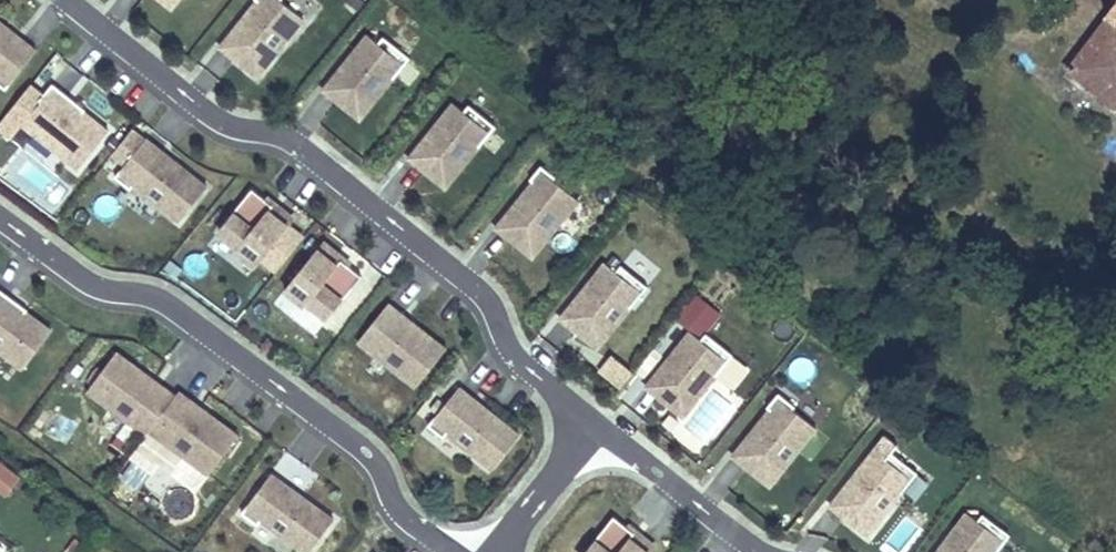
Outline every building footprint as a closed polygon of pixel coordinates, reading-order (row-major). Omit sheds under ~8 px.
[(181,0),(150,0),(170,15),(181,0)] [(275,0),(254,0),(250,6),(252,8),(214,52),(254,87),(306,25),(275,0)] [(1067,70),(1115,109),(1115,3),(1106,16),(1107,18),(1067,70)] [(0,22),(0,87),(8,93),(39,53),(0,22)] [(358,128),(409,64),(382,42),(378,47),(365,37),(317,97),(358,128)] [(111,133),(53,87),(19,131),(77,177),(111,133)] [(446,196),(495,132),(469,110),(463,117),(449,106),(401,162),(446,196)] [(205,188),(133,131),(109,160),(123,171),(112,184),(127,196),(134,188),(176,222),(205,188)] [(581,205),(539,171),(527,186),(530,189),(489,234),(529,267),(581,205)] [(253,276),(294,223),(273,207),(270,211),(250,196),(214,241),(235,256),(231,261),(253,276)] [(345,259),(323,242),(280,296),(301,315),(305,311),(324,327),(361,281),(340,266),(345,259)] [(597,356),(646,293),(619,272),(615,276),(601,265),(555,325),(597,356)] [(0,295),(0,361),(22,377),(53,333),(0,295)] [(449,351),(388,306),(355,348),(416,394),(449,351)] [(682,425),(730,362),(704,342),(700,348),(686,336),(641,393),(682,425)] [(622,387),(634,369),(609,352),(597,371),(622,387)] [(148,437),(176,398),(116,354),(85,397),(145,441),(148,437)] [(521,442),(457,389),(425,429),(442,445),(446,440),(492,479),(521,442)] [(240,437),(180,393),(176,398),(148,437),(208,480),(240,437)] [(820,434),(779,399),(762,417),(764,419),(726,462),(768,496),(820,434)] [(865,544),(914,479),(889,458),(886,462),(873,453),(825,513),(865,544)] [(19,477),(0,462),(0,488),(7,493),(19,477)] [(110,488),(129,503),(147,480),(128,465),(110,488)] [(272,474),(239,517),(256,530),(260,525),(293,551),(315,551),(336,524),(272,474)] [(1009,540),(982,519),(977,524),(966,515),(938,551),(1001,551),(1009,540)] [(614,519),(588,551),(657,551),(661,547),(641,532),(637,538),(614,519)]
